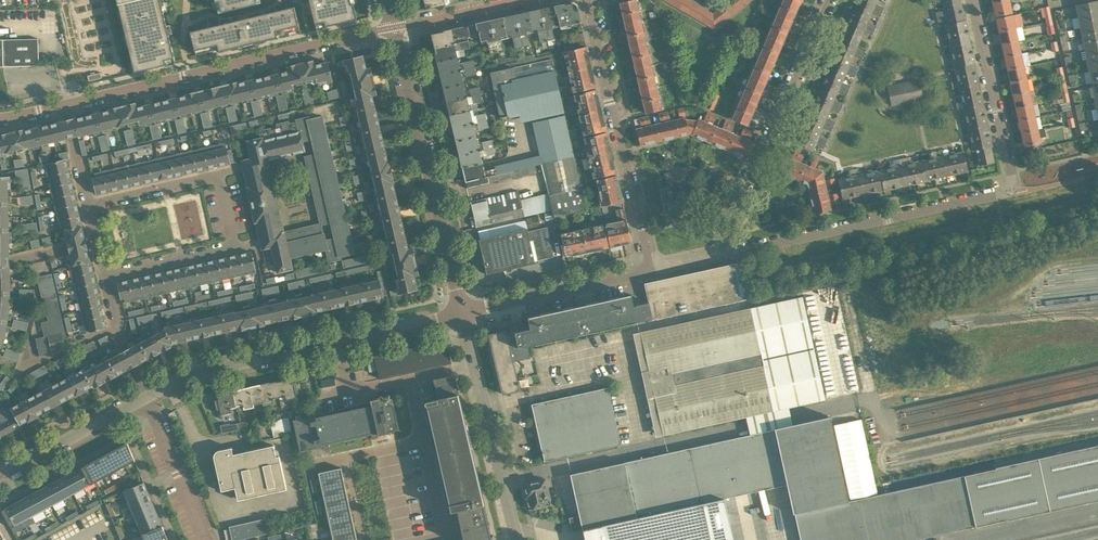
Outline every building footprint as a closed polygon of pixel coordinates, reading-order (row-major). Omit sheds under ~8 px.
[(129,73),(134,71),(135,72),(166,64),(219,51),(219,52),(232,48),(241,46),(242,46),(255,43),(264,40),(264,41),(278,37),(325,26),(357,19),(357,18),(364,17),(363,11),(367,10),(365,0),(111,0),(129,73)] [(445,4),(444,0),(423,0),(426,9),(445,4)] [(625,25),(640,21),(635,0),(633,0),(620,3),(625,25)] [(729,0),(725,4),(728,8),(731,6),(733,5),(729,0)] [(797,0),(783,0),(776,16),(791,22),(800,1),(797,0)] [(858,2),(881,12),(883,7),(875,4),(876,0),(858,0),(858,2)] [(993,3),(995,16),(1011,12),(1009,0),(1005,0),(993,3)] [(696,3),(691,1),(688,6),(690,7),(693,9),(696,3)] [(1097,13),(1097,1),(1076,6),(1079,17),(1097,13)] [(858,2),(854,11),(869,17),(871,13),(880,16),(881,12),(858,2)] [(936,12),(937,17),(962,11),(960,2),(944,5),(945,10),(936,12)] [(580,22),(576,4),(573,3),(555,6),(560,27),(580,22)] [(694,9),(697,12),(701,6),(696,3),(693,9),(694,9)] [(706,9),(701,6),(697,12),(701,14),(702,14),(706,9)] [(553,7),(540,10),(547,41),(554,39),(551,25),(557,24),(553,7)] [(710,12),(706,9),(702,14),(705,16),(707,17),(710,12)] [(540,42),(547,41),(540,10),(528,13),(531,30),(537,29),(540,42)] [(869,17),(854,11),(853,11),(849,20),(874,30),(876,25),(867,22),(869,17)] [(964,20),(962,11),(937,17),(938,22),(947,20),(948,24),(965,20),(964,20)] [(515,15),(522,46),(529,45),(526,31),(531,30),(528,13),(515,15)] [(1079,17),(1081,28),(1097,24),(1097,13),(1079,17)] [(515,48),(522,46),(515,15),(503,18),(506,35),(512,34),(515,48)] [(996,19),(999,32),(1015,28),(1012,15),(996,19)] [(791,22),(776,16),(768,36),(782,42),(791,22)] [(503,18),(490,21),(497,52),(504,50),(502,39),(501,37),(506,35),(503,18)] [(849,20),(839,43),(863,54),(865,50),(857,46),(863,31),(872,34),(874,30),(849,20)] [(967,31),(965,20),(948,24),(945,25),(947,34),(945,35),(945,36),(967,31)] [(490,53),(497,52),(490,21),(477,24),(481,41),(486,40),(487,43),(490,53)] [(625,25),(630,47),(645,43),(640,21),(625,25)] [(470,35),(467,36),(468,38),(470,38),(470,39),(472,38),(478,37),(475,24),(468,26),(470,35)] [(1097,36),(1097,24),(1081,28),(1083,39),(1097,36)] [(444,31),(431,34),(435,49),(468,41),(468,38),(467,36),(470,35),(468,26),(444,31)] [(999,32),(1002,44),(1018,41),(1015,28),(999,32)] [(948,37),(950,46),(969,42),(967,31),(945,36),(946,37),(948,37)] [(571,41),(572,41),(584,39),(582,33),(570,36),(571,41)] [(782,42),(768,36),(759,57),(773,63),(782,42)] [(1083,39),(1085,49),(1097,47),(1097,36),(1083,39)] [(0,39),(0,66),(4,66),(39,66),(38,39),(0,39)] [(572,41),(573,47),(585,44),(584,39),(572,41)] [(468,41),(435,49),(438,62),(458,58),(456,51),(470,47),(469,46),(468,41)] [(1002,44),(1004,57),(1020,53),(1018,41),(1002,44)] [(972,52),(969,42),(950,46),(952,55),(949,55),(950,57),(972,52)] [(630,47),(635,68),(651,65),(645,43),(630,47)] [(861,59),(863,54),(839,43),(835,52),(836,53),(851,59),(853,55),(861,59)] [(558,50),(557,44),(548,45),(550,52),(558,50)] [(586,46),(563,51),(565,60),(568,59),(571,71),(590,67),(586,46)] [(1097,58),(1097,47),(1085,49),(1087,60),(1097,58)] [(551,54),(552,58),(552,60),(559,59),(557,52),(551,54)] [(952,58),(954,67),(974,62),(972,52),(950,57),(950,58),(952,58)] [(851,59),(836,53),(832,62),(856,72),(857,68),(849,64),(851,59)] [(1004,57),(1007,70),(1023,66),(1020,53),(1004,57)] [(526,64),(537,62),(536,57),(534,58),(533,54),(524,56),(526,64)] [(347,65),(349,73),(366,69),(363,55),(343,60),(343,61),(344,65),(347,65)] [(492,72),(526,64),(524,56),(516,58),(517,61),(490,67),(492,72)] [(773,63),(759,57),(750,77),(765,83),(773,63)] [(458,58),(438,62),(441,75),(474,67),(473,60),(459,63),(458,58)] [(526,64),(492,72),(490,72),(500,118),(509,116),(510,119),(533,114),(532,111),(562,104),(561,97),(560,95),(559,87),(552,60),(552,58),(537,62),(526,64)] [(1087,60),(1090,71),(1097,70),(1097,58),(1087,60)] [(318,82),(314,65),(313,61),(300,64),(304,81),(306,80),(307,82),(312,81),(311,79),(316,78),(317,82),(318,82)] [(327,62),(314,65),(318,82),(326,80),(326,82),(332,81),(327,62)] [(854,77),(856,72),(832,62),(828,71),(843,77),(845,73),(854,77)] [(974,64),(974,62),(954,67),(956,76),(954,76),(954,77),(975,73),(974,65),(974,64)] [(302,81),(304,81),(300,64),(287,67),(288,71),(292,88),(293,88),(292,83),(297,82),(297,85),(302,83),(302,81)] [(651,65),(635,68),(641,90),(656,87),(651,65)] [(1007,70),(1010,82),(1026,79),(1023,66),(1007,70)] [(474,67),(441,75),(444,88),(464,83),(462,77),(466,76),(466,77),(476,74),(474,67)] [(572,77),(569,78),(571,86),(573,93),(595,87),(590,67),(571,71),(572,77)] [(370,68),(366,69),(349,73),(351,73),(353,83),(351,83),(351,85),(373,80),(370,68)] [(1090,71),(1092,82),(1097,81),(1097,70),(1090,71)] [(101,71),(88,74),(89,79),(102,76),(101,71)] [(287,89),(292,88),(288,71),(275,74),(279,91),(282,90),(282,92),(287,91),(287,89)] [(828,71),(824,80),(848,90),(850,86),(841,82),(843,77),(828,71)] [(957,78),(959,87),(978,83),(975,73),(954,77),(955,79),(957,78)] [(277,91),(279,91),(275,74),(263,77),(267,94),(272,93),(273,95),(278,94),(277,91)] [(261,95),(267,94),(263,77),(250,80),(254,97),(256,96),(257,99),(262,98),(261,95)] [(741,98),(756,104),(765,83),(750,77),(741,98)] [(888,86),(892,105),(900,103),(900,104),(901,104),(900,101),(908,99),(908,102),(909,102),(922,99),(923,99),(919,79),(918,80),(907,82),(907,83),(908,83),(908,85),(897,87),(897,85),(897,84),(888,86)] [(1010,82),(1013,95),(1029,91),(1026,79),(1010,82)] [(250,80),(238,83),(237,83),(242,100),(247,99),(248,101),(252,100),(252,98),(254,97),(250,80)] [(372,95),(376,94),(373,80),(351,85),(352,89),(354,88),(357,98),(372,95)] [(846,95),(848,90),(824,80),(820,89),(835,95),(837,91),(846,95)] [(241,100),(242,100),(237,83),(238,83),(238,82),(224,85),(228,102),(231,101),(231,104),(236,103),(236,100),(241,99),(241,100)] [(464,83),(444,88),(447,101),(481,94),(479,86),(469,88),(469,89),(465,90),(464,83)] [(980,93),(978,83),(959,87),(961,96),(959,97),(959,98),(980,93)] [(224,85),(213,88),(216,105),(221,104),(222,106),(227,105),(226,103),(228,102),(224,85)] [(559,87),(560,95),(567,94),(569,93),(568,87),(566,87),(565,86),(559,87)] [(656,87),(641,90),(646,112),(661,109),(656,87)] [(213,88),(199,91),(203,108),(205,108),(206,110),(211,108),(210,106),(216,105),(213,88)] [(340,97),(338,88),(331,90),(331,91),(327,92),(328,99),(340,97)] [(596,89),(573,94),(575,101),(575,103),(574,103),(574,104),(576,115),(578,115),(601,110),(596,89)] [(820,89),(816,98),(840,108),(842,104),(834,100),(835,95),(820,89)] [(199,91),(186,94),(186,95),(191,112),(191,111),(196,110),(197,112),(201,111),(201,109),(203,108),(199,91)] [(1013,95),(1016,108),(1031,104),(1029,91),(1013,95)] [(962,99),(964,108),(982,104),(980,93),(959,98),(959,100),(962,99)] [(481,94),(447,101),(450,115),(470,110),(468,103),(473,103),(482,101),(481,94)] [(186,95),(174,98),(178,115),(180,115),(181,117),(186,116),(185,113),(191,112),(186,95)] [(377,117),(372,95),(357,98),(355,99),(356,106),(354,106),(356,115),(358,115),(360,121),(377,117)] [(561,97),(562,104),(563,106),(569,104),(567,96),(561,97)] [(1068,97),(1063,98),(1064,102),(1061,103),(1062,111),(1065,110),(1071,109),(1069,101),(1068,97)] [(174,98),(161,101),(165,118),(171,117),(171,119),(176,118),(176,116),(178,115),(174,98)] [(756,104),(741,98),(732,118),(747,125),(756,104)] [(838,113),(840,108),(816,98),(813,107),(828,113),(830,109),(838,113)] [(161,101),(149,104),(153,121),(155,121),(155,123),(160,122),(160,120),(165,118),(161,101)] [(135,103),(123,106),(127,123),(129,123),(129,125),(134,123),(133,121),(139,120),(140,124),(136,107),(135,103)] [(149,104),(136,107),(140,124),(146,123),(146,125),(151,124),(150,122),(153,121),(149,104)] [(985,114),(982,104),(964,108),(966,117),(963,117),(964,119),(985,114)] [(1016,108),(1018,120),(1034,117),(1031,104),(1016,108)] [(123,106),(110,109),(114,127),(114,126),(119,125),(120,127),(125,126),(124,124),(127,123),(123,106)] [(813,107),(809,115),(833,126),(834,121),(826,118),(828,113),(813,107)] [(680,118),(675,120),(679,136),(689,134),(690,134),(691,134),(694,129),(689,127),(688,125),(687,126),(685,119),(683,108),(678,109),(680,118)] [(110,110),(97,113),(101,130),(104,129),(104,132),(109,130),(108,128),(114,127),(110,109),(110,110)] [(470,110),(450,115),(453,128),(487,120),(485,113),(476,115),(474,115),(472,109),(470,110)] [(1074,122),(1073,118),(1071,109),(1065,110),(1067,119),(1068,124),(1074,122)] [(601,110),(578,115),(580,125),(581,129),(583,135),(605,130),(601,110)] [(669,138),(679,136),(675,120),(670,121),(668,111),(663,112),(669,138)] [(660,141),(669,138),(663,112),(658,113),(661,123),(656,124),(660,141)] [(691,134),(701,139),(712,114),(707,112),(703,121),(698,119),(697,120),(694,129),(691,134)] [(97,113),(84,116),(88,133),(94,132),(95,134),(99,133),(99,131),(101,130),(97,113)] [(716,116),(712,114),(701,139),(710,142),(717,127),(712,125),(716,116)] [(966,120),(968,129),(987,125),(985,114),(964,119),(964,120),(966,120)] [(831,131),(833,126),(809,115),(805,124),(820,131),(822,127),(831,131)] [(70,120),(67,120),(71,137),(74,136),(75,136),(78,136),(78,139),(83,138),(82,135),(88,133),(84,116),(75,118),(71,119),(70,120)] [(296,119),(296,122),(297,122),(302,142),(312,139),(315,154),(330,151),(322,116),(308,119),(308,117),(296,119)] [(650,143),(660,141),(656,124),(650,125),(648,116),(644,117),(650,143)] [(382,139),(377,117),(360,121),(361,128),(359,128),(361,137),(364,136),(365,143),(382,139)] [(636,129),(639,146),(650,143),(644,117),(639,118),(641,127),(636,129)] [(1018,120),(1021,133),(1037,129),(1034,117),(1018,120)] [(697,120),(685,119),(687,126),(688,125),(689,127),(694,129),(697,120)] [(58,122),(49,125),(53,142),(60,140),(61,144),(65,143),(64,139),(67,138),(68,138),(71,137),(67,120),(64,121),(63,121),(58,122)] [(487,120),(453,128),(456,142),(476,137),(475,130),(489,127),(487,120)] [(710,142),(719,146),(730,122),(726,120),(722,129),(717,127),(710,142)] [(259,131),(261,138),(266,160),(267,160),(304,151),(302,142),(297,122),(296,122),(289,124),(288,121),(277,124),(277,126),(259,131)] [(734,123),(730,122),(719,146),(728,150),(735,134),(730,132),(734,123)] [(805,124),(801,133),(825,144),(827,139),(818,136),(820,131),(805,124)] [(49,125),(36,128),(40,145),(43,144),(43,146),(48,145),(48,143),(53,142),(49,125)] [(989,135),(987,125),(968,129),(970,138),(968,138),(968,139),(989,135)] [(24,129),(28,147),(34,146),(34,148),(39,147),(38,145),(40,145),(36,128),(24,130),(24,129)] [(728,150),(737,154),(748,129),(744,128),(740,137),(735,134),(728,150)] [(24,129),(11,132),(15,149),(17,149),(18,151),(23,150),(22,148),(27,146),(28,148),(28,147),(24,129)] [(571,140),(578,138),(576,129),(569,130),(571,140)] [(752,131),(748,129),(737,154),(746,158),(753,142),(748,140),(752,131)] [(1040,142),(1037,129),(1021,133),(1024,146),(1028,145),(1029,150),(1037,148),(1036,143),(1040,142)] [(0,135),(0,141),(3,152),(8,151),(9,153),(13,152),(13,150),(15,149),(11,132),(0,135)] [(606,132),(583,137),(585,144),(587,152),(588,158),(611,153),(606,132)] [(823,148),(825,144),(801,133),(797,143),(812,149),(814,145),(823,148)] [(975,149),(990,145),(991,145),(989,135),(968,139),(968,141),(971,140),(973,149),(975,149)] [(476,137),(456,142),(459,155),(493,147),(491,139),(482,141),(482,142),(478,143),(476,137)] [(268,166),(267,160),(266,160),(261,138),(246,141),(250,158),(241,160),(244,172),(245,180),(270,174),(268,166)] [(364,150),(365,152),(366,159),(369,158),(370,165),(388,161),(388,160),(387,161),(384,147),(382,139),(365,143),(367,149),(364,150)] [(82,155),(87,154),(84,140),(79,141),(82,155)] [(214,145),(213,145),(219,166),(230,163),(228,153),(227,153),(226,147),(225,142),(221,143),(221,144),(214,145)] [(203,148),(208,168),(219,166),(213,145),(210,146),(203,148)] [(993,161),(990,145),(975,149),(979,164),(993,161)] [(197,171),(208,168),(203,148),(203,147),(199,148),(199,149),(192,150),(193,154),(197,171)] [(493,147),(459,155),(462,169),(464,175),(465,181),(485,177),(484,170),(482,164),(482,163),(481,157),(485,156),(495,154),(493,147)] [(186,173),(197,171),(193,154),(192,150),(188,151),(181,153),(186,173)] [(779,172),(789,176),(800,152),(795,150),(792,159),(786,156),(779,172)] [(58,153),(60,160),(69,158),(67,151),(58,153)] [(332,159),(330,151),(315,154),(304,156),(307,165),(332,159)] [(953,151),(951,152),(956,173),(966,171),(962,152),(954,154),(953,151)] [(175,176),(186,173),(181,153),(181,152),(177,153),(177,154),(170,155),(175,176)] [(789,176),(798,180),(805,164),(800,162),(804,153),(800,152),(789,176)] [(946,175),(956,173),(951,152),(950,152),(951,154),(942,156),(946,175)] [(611,153),(588,158),(589,164),(592,163),(594,171),(591,172),(593,178),(615,173),(611,153)] [(921,161),(920,154),(909,157),(915,183),(926,180),(925,180),(921,161)] [(164,178),(175,176),(170,155),(162,157),(159,157),(164,178)] [(578,173),(574,155),(541,164),(548,193),(549,196),(552,209),(553,217),(585,210),(582,192),(580,183),(579,181),(578,173)] [(925,180),(936,177),(931,156),(930,157),(930,159),(921,161),(925,180)] [(936,177),(946,175),(942,156),(933,158),(933,156),(931,156),(936,177)] [(153,181),(164,178),(159,157),(155,158),(155,159),(148,160),(153,181)] [(899,159),(900,166),(905,185),(915,183),(909,157),(899,159)] [(49,163),(45,164),(47,172),(46,172),(47,175),(68,170),(65,160),(69,159),(69,158),(60,160),(49,163)] [(805,164),(798,180),(807,184),(822,172),(814,168),(818,159),(814,158),(810,167),(805,164)] [(307,165),(308,174),(334,168),(332,159),(307,165)] [(142,183),(153,181),(148,160),(140,162),(137,163),(142,183)] [(394,183),(388,161),(370,165),(371,165),(373,171),(370,172),(371,173),(373,181),(375,180),(376,187),(375,187),(392,183),(393,183),(394,183)] [(130,186),(142,183),(137,163),(136,163),(129,165),(128,165),(125,165),(130,186)] [(120,188),(130,186),(125,165),(125,166),(118,168),(117,167),(115,168),(120,188)] [(889,168),(880,170),(884,189),(884,190),(895,187),(890,165),(888,166),(889,168)] [(895,187),(905,185),(900,166),(892,167),(891,165),(890,165),(895,187)] [(863,193),(873,191),(869,170),(868,170),(868,173),(867,173),(865,166),(858,168),(859,175),(863,193)] [(485,177),(465,181),(465,182),(466,187),(466,188),(467,188),(468,188),(510,177),(522,177),(530,175),(528,167),(516,169),(485,177)] [(27,168),(15,170),(16,178),(21,177),(23,189),(31,188),(27,168)] [(104,170),(109,191),(120,188),(115,168),(114,168),(106,170),(104,170)] [(336,176),(334,168),(308,174),(310,182),(336,176)] [(71,181),(68,170),(47,175),(47,176),(48,176),(50,183),(49,183),(50,186),(71,181)] [(96,194),(109,191),(104,170),(102,171),(94,173),(95,177),(93,178),(96,194)] [(873,191),(884,189),(880,170),(871,172),(870,170),(869,170),(873,191)] [(584,172),(578,173),(579,181),(586,180),(584,172)] [(670,187),(672,186),(671,186),(670,178),(670,177),(669,172),(664,173),(666,187),(659,188),(662,203),(663,211),(662,211),(662,214),(675,211),(686,209),(686,206),(684,206),(682,199),(673,201),(670,187)] [(822,172),(807,184),(809,194),(826,190),(825,185),(834,183),(833,178),(824,181),(822,172)] [(276,199),(270,174),(245,180),(247,187),(246,187),(250,205),(276,199)] [(850,174),(848,175),(853,196),(863,193),(859,175),(850,177),(850,174)] [(622,203),(616,175),(596,180),(601,200),(599,201),(601,206),(601,207),(622,203)] [(842,198),(853,196),(848,175),(847,175),(847,177),(839,179),(842,198)] [(310,182),(312,190),(338,184),(336,176),(310,182)] [(7,190),(7,182),(10,182),(10,177),(0,177),(0,190),(7,190)] [(53,198),(73,192),(71,181),(50,186),(50,187),(52,194),(53,198)] [(586,182),(580,183),(582,192),(588,190),(586,182)] [(375,194),(375,196),(377,203),(379,203),(380,209),(397,205),(392,183),(375,187),(377,194),(375,194)] [(340,193),(338,184),(312,190),(314,199),(340,193)] [(696,191),(698,202),(705,201),(703,187),(695,188),(696,191)] [(0,190),(0,203),(8,203),(8,201),(10,201),(10,196),(8,196),(7,190),(0,190)] [(549,196),(548,193),(520,200),(518,190),(486,198),(469,202),(470,203),(475,225),(475,227),(476,227),(524,216),(552,209),(549,196)] [(809,194),(812,203),(838,198),(837,193),(827,195),(826,190),(809,194)] [(76,204),(73,192),(53,198),(55,205),(54,205),(55,209),(76,204)] [(314,199),(316,207),(342,201),(340,193),(314,199)] [(839,202),(838,198),(812,203),(814,213),(830,210),(829,204),(839,202)] [(282,224),(276,199),(250,205),(254,223),(255,222),(257,230),(282,224)] [(344,210),(342,201),(316,207),(318,216),(344,210)] [(0,203),(0,216),(8,216),(8,211),(10,211),(10,206),(8,206),(8,203),(0,203)] [(626,219),(622,203),(601,207),(603,213),(615,210),(617,221),(605,224),(610,247),(631,242),(626,219)] [(58,220),(79,215),(76,204),(55,209),(56,209),(58,216),(57,216),(58,220)] [(403,227),(397,205),(380,209),(382,216),(380,216),(382,225),(384,225),(386,231),(403,227)] [(601,213),(599,206),(591,208),(593,215),(601,213)] [(320,224),(331,222),(346,218),(344,210),(318,216),(320,224)] [(81,226),(79,215),(58,220),(60,227),(61,231),(81,226)] [(0,216),(0,229),(8,229),(8,227),(11,227),(11,222),(8,222),(8,216),(0,216)] [(334,237),(325,240),(324,240),(326,249),(329,262),(340,259),(340,256),(354,253),(346,218),(331,222),(334,237)] [(525,221),(478,232),(480,239),(479,239),(481,249),(486,274),(535,263),(534,261),(553,256),(547,227),(528,231),(527,228),(525,221)] [(290,258),(296,256),(293,241),(286,242),(284,235),(282,224),(257,230),(260,241),(262,249),(271,247),(277,273),(292,269),(290,258)] [(589,227),(582,228),(587,252),(608,247),(603,224),(593,226),(594,229),(589,230),(589,227)] [(67,241),(69,247),(86,243),(81,226),(61,231),(64,230),(66,236),(62,237),(63,242),(67,241)] [(408,249),(405,236),(403,227),(386,231),(387,238),(385,238),(387,247),(389,246),(391,253),(393,253),(408,249)] [(572,231),(560,233),(566,256),(587,252),(582,228),(576,230),(577,232),(572,233),(572,231)] [(0,229),(0,242),(7,242),(9,242),(9,237),(11,237),(11,232),(8,232),(8,229),(0,229)] [(311,253),(326,249),(324,240),(325,240),(324,233),(307,237),(311,253)] [(50,236),(42,238),(44,245),(52,243),(50,236)] [(307,237),(293,241),(296,256),(311,253),(307,237)] [(32,248),(40,246),(38,239),(30,241),(32,248)] [(8,261),(8,257),(8,256),(8,254),(12,254),(12,249),(8,249),(8,242),(9,242),(7,242),(0,242),(0,261),(8,261)] [(90,260),(86,243),(69,247),(70,254),(66,255),(67,260),(71,259),(73,264),(90,260)] [(412,248),(408,249),(393,253),(395,263),(393,264),(393,266),(415,261),(412,248)] [(239,254),(244,275),(252,273),(256,272),(254,264),(251,252),(239,254)] [(341,260),(342,266),(343,268),(375,260),(374,253),(341,260)] [(233,278),(244,275),(239,254),(228,257),(233,278)] [(230,278),(233,278),(228,257),(217,260),(222,280),(229,278),(230,278)] [(90,260),(73,264),(73,265),(69,266),(70,269),(72,276),(76,275),(93,272),(90,260)] [(219,281),(222,280),(217,260),(206,262),(211,283),(211,282),(218,281),(219,281)] [(0,261),(0,279),(8,279),(8,272),(13,272),(13,267),(8,268),(8,266),(8,264),(8,261),(0,261)] [(418,275),(415,261),(393,266),(394,269),(396,268),(399,278),(401,278),(414,275),(414,276),(418,275)] [(207,284),(211,283),(206,262),(195,265),(199,285),(207,283),(207,284)] [(357,267),(353,268),(354,272),(376,268),(380,267),(379,262),(357,267)] [(295,270),(296,277),(296,278),(329,270),(328,263),(295,270)] [(192,287),(199,285),(195,265),(185,267),(189,288),(192,287)] [(185,289),(189,288),(185,267),(173,270),(178,290),(185,288),(185,289)] [(336,272),(337,276),(354,272),(353,268),(336,272)] [(506,331),(488,334),(502,394),(520,390),(519,388),(519,385),(519,384),(519,382),(518,382),(516,373),(518,372),(519,369),(519,366),(518,364),(521,361),(520,359),(529,357),(527,346),(637,321),(652,318),(653,319),(749,298),(743,269),(646,290),(649,302),(633,306),(631,295),(527,317),(530,329),(507,334),(506,331)] [(170,292),(178,290),(173,270),(161,272),(166,293),(170,292)] [(381,271),(377,272),(379,280),(382,296),(387,295),(381,271)] [(95,283),(93,272),(76,275),(72,276),(72,277),(73,280),(75,287),(95,283)] [(159,294),(166,293),(161,272),(151,275),(155,295),(155,296),(159,295),(159,294)] [(57,298),(51,273),(36,277),(42,301),(42,302),(57,298)] [(310,283),(332,278),(331,273),(309,278),(310,283)] [(148,297),(155,295),(151,275),(139,278),(144,298),(148,297)] [(417,289),(414,276),(414,275),(401,278),(399,278),(397,279),(399,288),(396,288),(396,289),(398,293),(417,289)] [(129,280),(133,301),(137,300),(137,299),(144,298),(139,278),(129,280)] [(0,279),(0,292),(9,293),(10,293),(10,289),(12,289),(12,284),(10,284),(10,279),(8,279),(0,279)] [(305,287),(304,279),(296,281),(298,289),(305,287)] [(363,283),(357,285),(360,301),(382,296),(379,280),(372,281),(371,279),(362,281),(363,283)] [(133,301),(129,280),(118,283),(121,299),(124,298),(125,302),(133,300),(133,301)] [(298,289),(296,281),(287,283),(289,291),(298,289)] [(95,283),(75,287),(74,288),(75,291),(76,291),(77,298),(98,293),(95,283)] [(334,289),(338,306),(343,305),(360,301),(357,285),(350,286),(349,284),(340,286),(341,288),(334,289)] [(279,293),(278,285),(270,287),(271,295),(279,293)] [(271,295),(270,287),(261,289),(263,296),(271,295)] [(312,294),(313,295),(313,296),(316,313),(317,313),(316,311),(338,306),(334,289),(328,291),(327,289),(318,290),(319,293),(312,294)] [(253,299),(251,291),(243,293),(245,301),(253,299)] [(8,307),(9,307),(9,302),(12,302),(12,297),(10,297),(10,293),(9,293),(0,292),(0,306),(8,307)] [(100,304),(98,293),(77,298),(77,299),(78,302),(80,309),(100,304)] [(245,301),(243,293),(235,295),(237,302),(245,301)] [(290,319),(303,316),(299,294),(296,295),(297,299),(286,301),(289,318),(290,318),(290,319)] [(303,316),(316,313),(313,296),(313,295),(302,298),(301,294),(299,294),(303,316)] [(230,296),(208,301),(209,305),(231,300),(230,296)] [(802,297),(750,308),(641,332),(663,435),(825,399),(802,297)] [(277,321),(289,318),(286,301),(276,304),(275,298),(272,299),(277,321)] [(264,324),(277,321),(272,299),(270,300),(270,305),(260,307),(264,324)] [(36,338),(40,356),(53,353),(52,351),(65,348),(63,342),(67,341),(57,300),(44,304),(48,321),(41,322),(44,336),(36,338)] [(206,301),(184,306),(185,311),(207,306),(206,301)] [(100,304),(80,309),(80,310),(81,314),(81,313),(83,320),(86,319),(103,315),(100,304)] [(264,324),(260,307),(249,309),(249,305),(246,306),(251,327),(264,324)] [(7,322),(7,318),(10,319),(11,314),(8,313),(9,307),(8,307),(0,306),(0,319),(7,322)] [(234,312),(233,312),(237,329),(237,330),(251,327),(246,306),(243,306),(244,310),(234,313),(234,312)] [(183,307),(161,312),(162,316),(183,311),(183,307)] [(218,315),(212,317),(215,334),(237,329),(233,312),(227,313),(227,311),(217,313),(218,315)] [(153,313),(145,315),(147,323),(155,321),(153,313)] [(106,327),(103,315),(86,319),(83,320),(83,321),(82,321),(83,325),(84,324),(86,332),(90,331),(106,327)] [(138,325),(147,323),(145,315),(137,317),(138,325)] [(196,320),(189,322),(193,339),(198,337),(215,334),(212,317),(205,318),(205,316),(195,318),(196,320)] [(3,336),(4,336),(5,330),(7,331),(9,326),(6,326),(7,322),(0,319),(0,335),(3,336)] [(174,325),(166,327),(171,344),(171,343),(182,341),(193,339),(189,322),(183,323),(182,321),(173,323),(174,325)] [(162,331),(152,336),(161,353),(165,350),(165,349),(171,346),(171,344),(166,327),(165,327),(161,329),(162,331)] [(106,336),(98,339),(101,346),(109,342),(106,336)] [(140,337),(138,339),(140,343),(140,342),(148,358),(156,354),(156,355),(161,353),(152,336),(142,341),(140,337)] [(97,347),(93,340),(85,345),(89,352),(97,347)] [(407,349),(375,356),(380,378),(450,363),(446,344),(442,341),(407,349)] [(127,349),(124,351),(132,366),(135,365),(137,364),(138,363),(140,362),(148,358),(140,342),(140,343),(134,346),(132,342),(128,344),(130,348),(128,349),(127,349)] [(89,352),(85,345),(78,348),(81,355),(89,352)] [(19,358),(20,353),(6,348),(5,352),(19,358)] [(106,355),(116,375),(124,371),(126,369),(128,369),(129,368),(132,366),(124,351),(121,353),(119,353),(118,354),(116,350),(111,352),(113,357),(109,359),(106,355)] [(19,358),(5,352),(3,356),(17,361),(19,358)] [(73,360),(69,354),(61,358),(65,365),(73,360)] [(106,361),(96,366),(105,383),(110,380),(109,379),(116,375),(106,355),(104,356),(106,361)] [(65,365),(61,358),(54,361),(58,368),(65,365)] [(48,372),(44,365),(37,369),(40,376),(48,372)] [(85,367),(82,368),(83,370),(91,386),(94,387),(100,384),(101,385),(105,383),(96,366),(87,371),(85,367)] [(72,367),(67,369),(80,393),(85,391),(84,390),(91,386),(83,370),(76,373),(72,367)] [(40,376),(37,369),(29,373),(33,380),(40,376)] [(66,378),(59,382),(67,399),(75,394),(76,395),(80,393),(67,369),(62,371),(66,378)] [(6,375),(1,382),(5,384),(10,378),(6,375)] [(291,377),(290,378),(290,376),(283,378),(283,379),(282,380),(277,381),(280,396),(285,395),(285,397),(286,397),(286,399),(296,397),(295,392),(297,391),(296,383),(295,383),(293,383),(291,377)] [(425,401),(425,402),(450,512),(457,510),(464,539),(480,539),(490,538),(483,504),(484,504),(454,376),(436,379),(436,380),(435,380),(435,381),(435,382),(437,393),(435,393),(433,393),(433,394),(433,396),(434,399),(429,400),(425,401)] [(322,388),(336,386),(334,377),(321,380),(322,388)] [(48,380),(43,382),(55,405),(67,399),(59,382),(52,386),(48,380)] [(272,398),(280,396),(277,381),(269,383),(268,383),(267,383),(267,381),(260,383),(260,384),(259,385),(259,384),(254,386),(249,386),(249,387),(248,387),(248,386),(241,387),(241,389),(239,389),(240,390),(235,391),(238,406),(243,405),(243,406),(244,409),(253,407),(253,404),(257,403),(263,402),(263,405),(273,402),(272,400),(273,399),(272,398)] [(43,391),(35,395),(44,411),(55,405),(43,382),(39,384),(43,391)] [(13,384),(8,390),(11,393),(16,387),(13,384)] [(531,404),(544,461),(620,444),(608,387),(536,403),(531,404)] [(230,407),(238,406),(235,391),(226,393),(226,392),(225,392),(225,391),(217,392),(218,394),(216,394),(218,400),(215,400),(215,401),(217,408),(217,409),(220,408),(221,414),(231,412),(230,409),(230,407)] [(25,392),(20,394),(33,418),(37,416),(37,415),(44,411),(35,395),(28,399),(25,392)] [(19,404),(11,408),(21,426),(22,425),(21,424),(28,420),(28,421),(33,418),(20,394),(15,397),(19,404)] [(293,420),(294,422),(293,422),(299,449),(300,449),(300,450),(301,451),(322,446),(321,444),(327,443),(328,444),(371,434),(371,433),(376,432),(377,432),(378,434),(386,433),(385,432),(395,430),(398,429),(398,427),(399,427),(392,400),(392,398),(390,399),(389,395),(384,396),(385,396),(378,398),(370,400),(371,405),(316,417),(315,415),(301,418),(300,415),(296,416),(296,419),(294,420),(293,420)] [(21,426),(11,408),(5,411),(3,408),(0,410),(0,418),(3,422),(0,424),(0,437),(21,426)] [(177,418),(173,410),(167,413),(172,421),(177,418)] [(569,517),(572,531),(582,529),(636,517),(701,503),(703,502),(787,484),(793,513),(794,513),(800,539),(913,539),(917,539),(976,526),(1007,520),(1097,500),(1097,445),(995,467),(996,469),(964,475),(848,501),(830,416),(774,428),(775,429),(570,474),(579,515),(569,517)] [(288,419),(288,418),(287,418),(280,419),(275,420),(270,422),(272,429),(290,426),(288,419)] [(875,482),(861,419),(834,425),(850,500),(877,494),(875,482)] [(291,433),(290,426),(272,429),(273,437),(287,434),(291,433)] [(127,442),(115,449),(125,466),(134,461),(134,459),(127,442)] [(237,500),(240,499),(245,498),(258,495),(258,496),(266,494),(286,489),(279,456),(276,456),(273,445),(233,454),(231,447),(218,450),(217,451),(215,452),(214,453),(214,455),(213,456),(214,458),(221,491),(229,489),(235,488),(237,500)] [(115,449),(105,454),(114,471),(125,466),(115,449)] [(105,454),(95,460),(104,477),(114,471),(105,454)] [(95,460),(85,465),(94,482),(104,477),(95,460)] [(85,465),(74,471),(83,488),(94,482),(85,465)] [(341,468),(318,473),(321,484),(343,479),(341,468)] [(74,471),(64,476),(73,494),(83,488),(74,471)] [(64,476),(54,482),(63,499),(73,494),(64,476)] [(343,479),(321,484),(323,494),(346,490),(343,479)] [(529,506),(529,509),(546,505),(550,504),(550,502),(545,479),(523,484),(527,499),(529,506)] [(54,482),(43,487),(53,505),(63,499),(54,482)] [(144,482),(124,490),(128,502),(148,494),(144,482)] [(43,487),(33,493),(42,510),(53,505),(43,487)] [(346,490),(323,494),(325,505),(348,500),(346,490)] [(33,493),(23,499),(32,516),(42,510),(33,493)] [(148,494),(128,502),(133,513),(153,504),(148,494)] [(703,502),(711,539),(733,539),(724,498),(703,502)] [(23,499),(12,504),(22,521),(32,516),(23,499)] [(348,500),(325,505),(328,516),(351,511),(348,500)] [(582,529),(585,539),(711,539),(703,502),(701,503),(636,517),(582,529)] [(12,504),(1,510),(11,527),(22,521),(12,504)] [(153,504),(133,513),(137,524),(157,515),(153,504)] [(351,511),(328,516),(330,527),(353,522),(351,511)] [(157,515),(137,524),(142,534),(162,526),(157,515)] [(232,539),(268,532),(265,517),(228,525),(229,526),(232,539)] [(353,522),(330,527),(333,538),(355,533),(353,522)] [(142,534),(144,539),(159,539),(166,537),(162,526),(142,534)]
